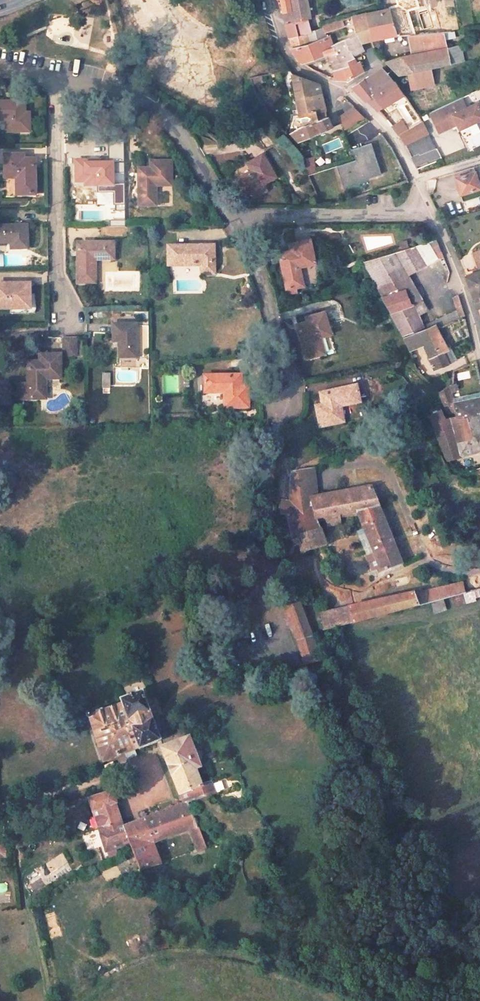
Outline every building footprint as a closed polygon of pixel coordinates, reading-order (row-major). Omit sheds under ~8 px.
[(286,24),(288,23),(296,21),(292,0),(280,0),(286,24)] [(311,0),(292,0),(296,21),(288,23),(289,29),(290,33),(317,25),(311,0)] [(419,40),(412,16),(423,13),(420,3),(431,0),(399,0),(402,10),(393,13),(393,18),(400,41),(412,41),(419,40)] [(344,18),(324,23),(327,32),(346,27),(344,18)] [(400,41),(393,18),(390,18),(369,22),(377,48),(401,43),(400,41)] [(344,69),(336,52),(362,42),(366,49),(377,48),(369,22),(354,25),(327,36),(328,38),(330,44),(322,50),(296,58),(297,61),(299,65),(308,75),(332,66),(338,80),(348,77),(344,69)] [(330,44),(328,38),(316,42),(312,30),(291,35),(292,42),(296,58),(322,50),(330,44)] [(451,53),(448,37),(419,40),(412,41),(416,60),(451,53)] [(366,49),(362,42),(336,52),(344,69),(361,63),(358,58),(369,55),(366,49)] [(451,53),(455,70),(468,66),(462,51),(451,53)] [(455,70),(451,53),(416,60),(404,62),(388,68),(401,83),(404,83),(412,82),(436,76),(456,72),(455,70)] [(368,69),(364,62),(361,63),(344,69),(348,77),(368,69)] [(364,81),(371,76),(368,69),(348,77),(338,80),(341,88),(343,88),(347,88),(353,89),(364,81)] [(436,76),(412,82),(415,96),(438,93),(436,76)] [(398,91),(388,78),(376,87),(373,88),(381,100),(398,91)] [(323,105),(322,93),(304,86),(297,83),(301,108),(323,105)] [(406,102),(398,91),(381,100),(373,88),(362,96),(372,108),(374,107),(383,118),(406,102)] [(28,110),(22,110),(22,99),(0,100),(0,113),(4,113),(5,116),(5,129),(28,128),(28,110)] [(328,121),(323,105),(301,108),(307,136),(318,132),(321,130),(319,124),(328,121)] [(457,136),(455,131),(460,129),(462,133),(464,138),(479,131),(479,113),(471,117),(467,107),(455,113),(435,122),(444,142),(457,136)] [(354,136),(371,124),(360,115),(346,125),(354,136)] [(335,135),(331,126),(330,126),(321,130),(318,132),(324,142),(335,135)] [(401,142),(412,136),(407,128),(396,134),(401,142)] [(418,133),(423,144),(431,141),(426,129),(418,133)] [(324,142),(318,132),(307,136),(287,143),(288,144),(296,153),(324,142)] [(412,136),(401,142),(407,151),(423,144),(418,133),(412,136)] [(361,167),(341,174),(348,194),(385,183),(376,152),(356,157),(361,167)] [(38,200),(37,165),(26,165),(25,161),(7,161),(9,184),(24,184),(25,200),(38,200)] [(80,186),(89,186),(90,190),(117,189),(116,166),(92,167),(92,164),(79,164),(80,186)] [(282,189),(267,165),(251,174),(256,183),(242,191),(251,207),(282,189)] [(141,174),(142,211),(158,211),(157,193),(174,193),(173,167),(154,168),(154,174),(141,174)] [(478,176),(458,182),(460,187),(462,195),(479,189),(479,183),(478,176)] [(462,195),(464,200),(467,208),(479,204),(479,189),(462,195)] [(31,234),(0,235),(0,252),(16,252),(17,258),(32,258),(31,234)] [(413,248),(411,242),(405,243),(407,250),(413,248)] [(435,307),(413,271),(439,264),(430,243),(413,248),(407,250),(367,262),(403,340),(432,327),(425,312),(435,307)] [(113,258),(113,246),(77,247),(79,286),(94,286),(94,259),(113,258)] [(214,279),(212,250),(167,251),(167,271),(201,270),(201,280),(214,279)] [(324,275),(319,251),(300,254),(301,262),(288,265),(294,301),(308,298),(304,278),(324,275)] [(467,287),(471,299),(479,296),(479,282),(467,287)] [(27,286),(0,287),(0,311),(30,311),(29,296),(27,296),(27,286)] [(466,318),(458,295),(452,297),(461,320),(466,318)] [(471,299),(477,313),(479,312),(479,296),(471,299)] [(335,341),(328,319),(310,324),(311,329),(300,331),(310,364),(325,360),(320,345),(335,341)] [(450,350),(439,325),(432,327),(403,340),(411,357),(426,350),(437,372),(454,364),(448,351),(450,350)] [(138,362),(137,330),(114,330),(114,346),(121,347),(121,362),(138,362)] [(79,361),(78,342),(65,343),(66,362),(79,361)] [(61,381),(60,357),(40,358),(40,365),(28,366),(29,388),(17,388),(18,402),(43,402),(42,381),(61,381)] [(103,373),(102,389),(111,389),(112,373),(103,373)] [(178,375),(163,375),(163,393),(178,393),(178,375)] [(238,390),(237,379),(204,380),(204,398),(198,399),(198,412),(246,411),(245,391),(238,390)] [(460,403),(454,393),(460,389),(456,381),(436,394),(443,409),(449,421),(479,412),(479,399),(460,403)] [(346,425),(341,406),(359,401),(356,389),(322,398),(325,409),(318,411),(323,431),(346,425)] [(449,421),(443,409),(429,417),(449,459),(479,451),(479,412),(449,421)] [(407,575),(373,491),(321,501),(318,474),(291,476),(295,513),(285,512),(287,526),(294,526),(302,557),(305,556),(309,565),(333,556),(323,530),(339,526),(363,523),(369,539),(380,564),(374,567),(373,567),(378,581),(386,578),(388,582),(407,575)] [(380,564),(369,539),(363,542),(374,567),(380,564)] [(347,584),(343,567),(336,568),(340,586),(347,584)] [(466,594),(462,581),(406,593),(410,608),(466,594)] [(479,596),(479,592),(477,589),(466,597),(470,603),(479,596)] [(312,638),(295,592),(280,598),(298,645),(304,673),(321,668),(312,638)] [(410,608),(406,593),(322,611),(325,631),(410,608)] [(434,614),(447,612),(446,602),(433,604),(434,614)] [(176,753),(168,733),(163,734),(152,704),(128,713),(130,718),(96,731),(111,778),(169,756),(190,815),(225,804),(217,779),(208,781),(197,753),(192,754),(191,748),(176,753)] [(208,863),(190,815),(130,835),(121,808),(99,814),(117,866),(140,859),(150,881),(152,886),(170,880),(160,853),(190,844),(199,866),(208,863)] [(47,863),(50,870),(61,865),(57,858),(47,863)] [(100,872),(105,882),(118,876),(114,866),(100,872)] [(217,879),(216,871),(202,871),(202,879),(217,879)] [(31,883),(34,891),(46,885),(43,877),(31,883)]
